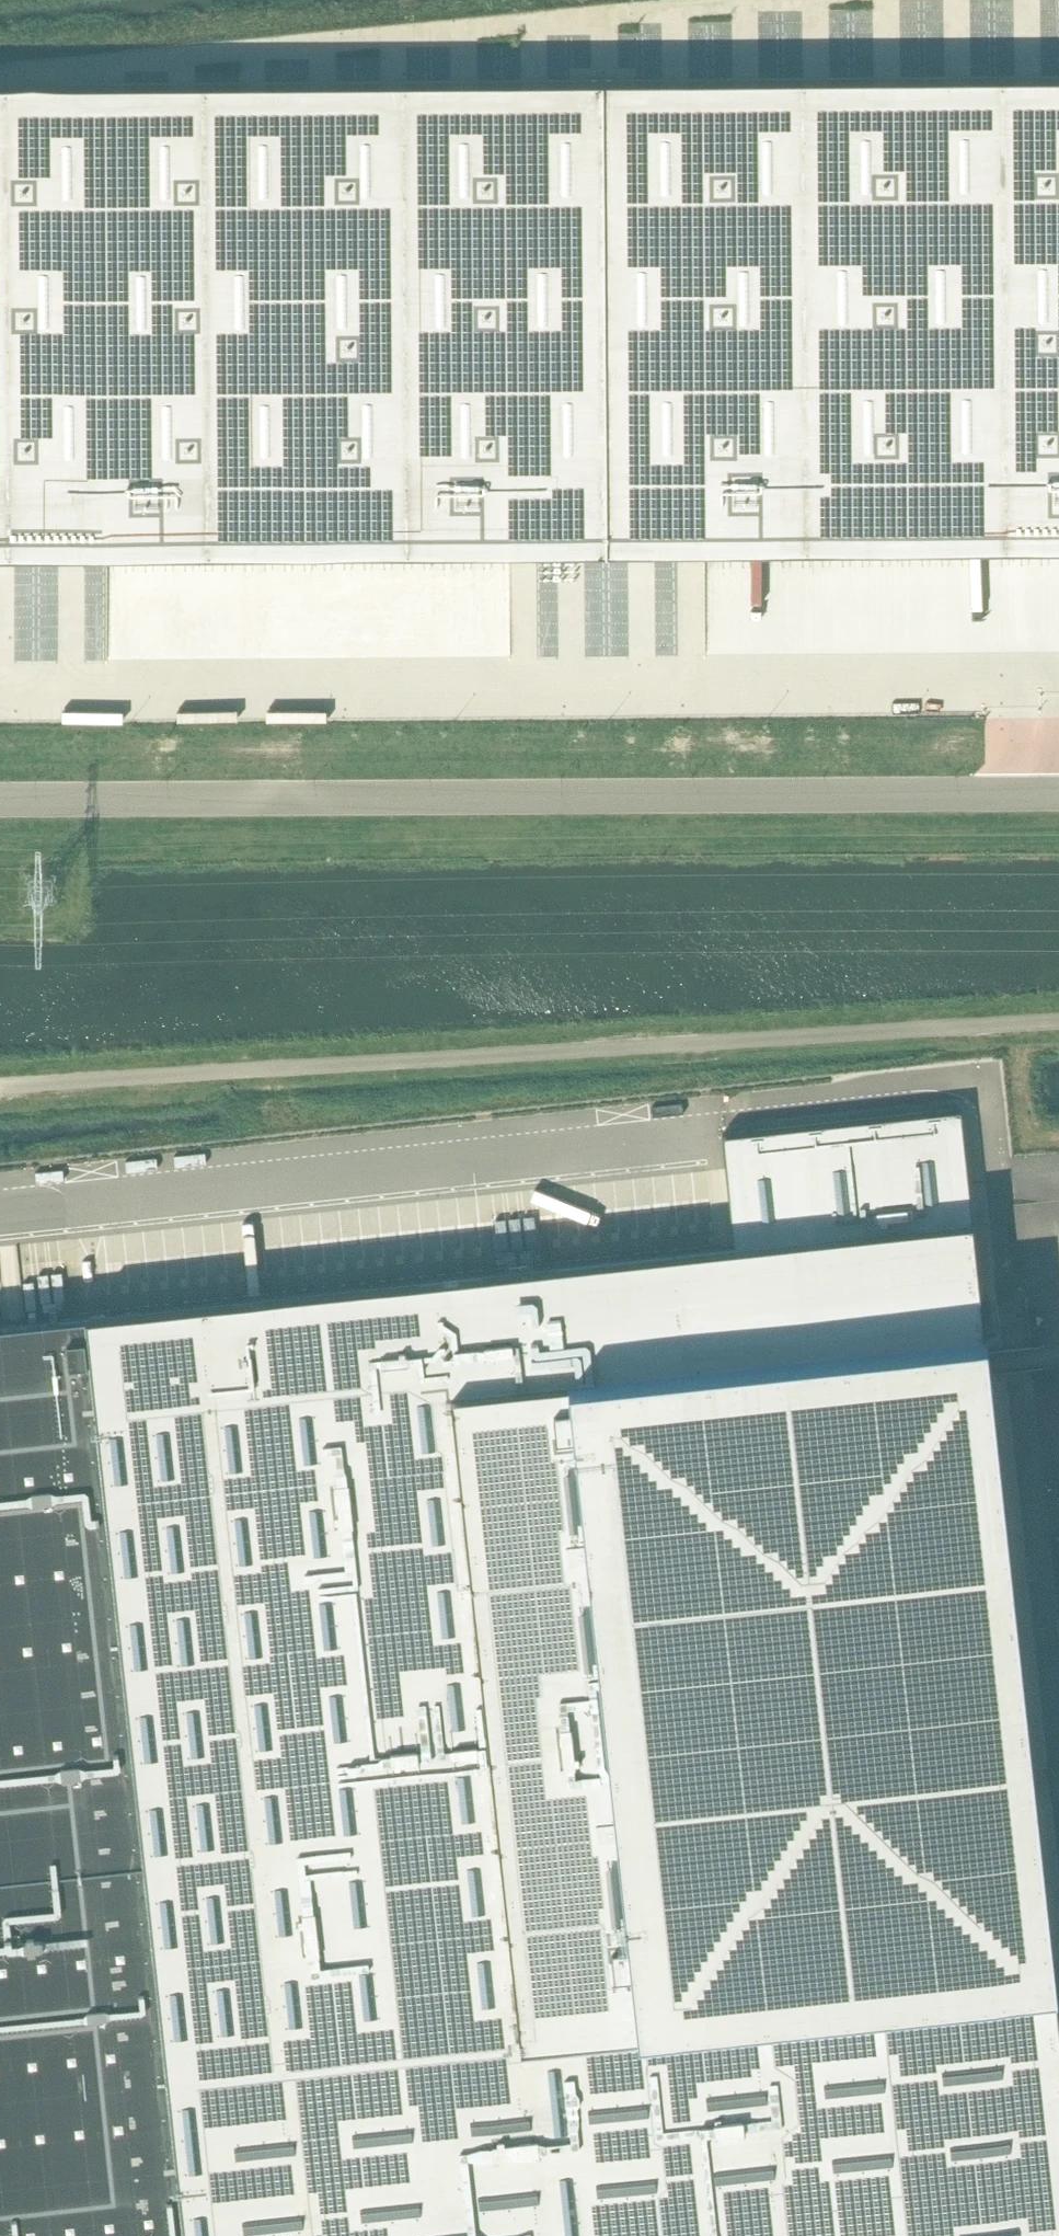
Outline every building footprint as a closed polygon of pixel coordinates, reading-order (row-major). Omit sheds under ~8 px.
[(0,83),(0,554),(1058,546),(1058,75),(0,83)] [(92,721),(91,694),(44,696),(45,723),(92,721)] [(1054,1977),(1056,1976),(986,1326),(984,1326),(960,1108),(722,1134),(734,1242),(87,1312),(0,1322),(0,2235),(1058,2235),(1058,2021),(1054,1977)]
